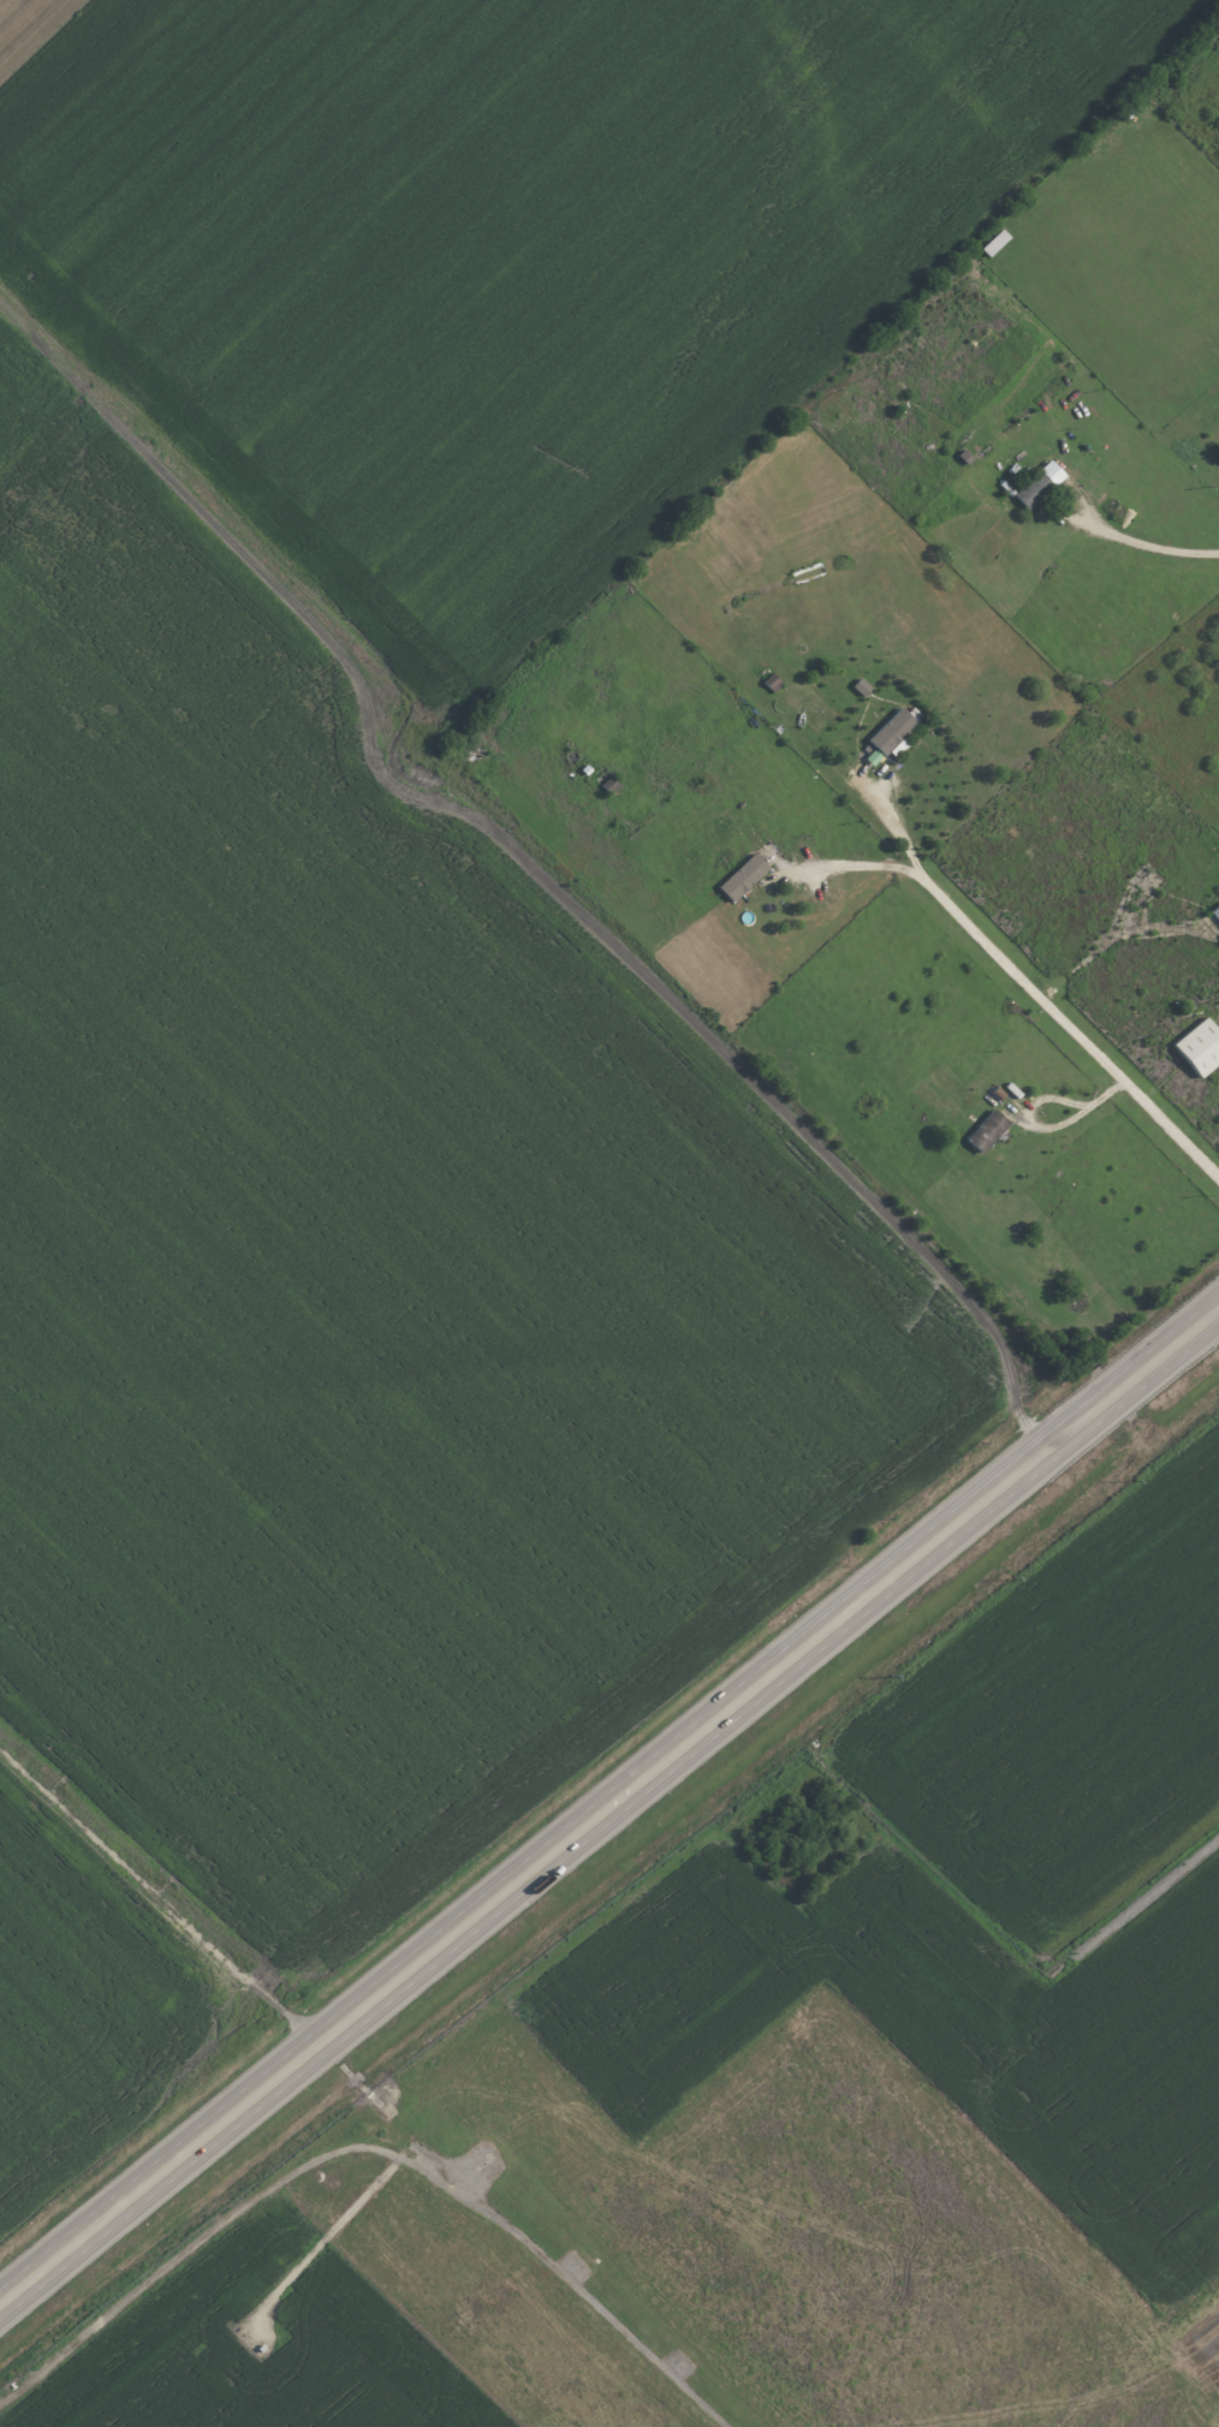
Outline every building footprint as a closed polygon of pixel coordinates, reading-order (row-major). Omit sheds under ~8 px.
[(980,247),(987,256),(1010,237),(1002,228),(980,247)] [(1065,474),(1051,459),(1013,495),(1028,510),(1065,474)] [(772,692),(782,684),(773,672),(763,681),(772,692)] [(870,739),(892,761),(908,744),(903,738),(923,716),(913,707),(907,713),(900,706),(870,739)] [(769,867),(754,852),(718,887),(733,902),(769,867)] [(1210,912),(1218,922),(1218,904),(1210,912)] [(1201,1078),(1218,1063),(1218,1032),(1206,1017),(1173,1045),(1201,1078)] [(982,1154),(1010,1123),(994,1109),(966,1140),(982,1154)]
